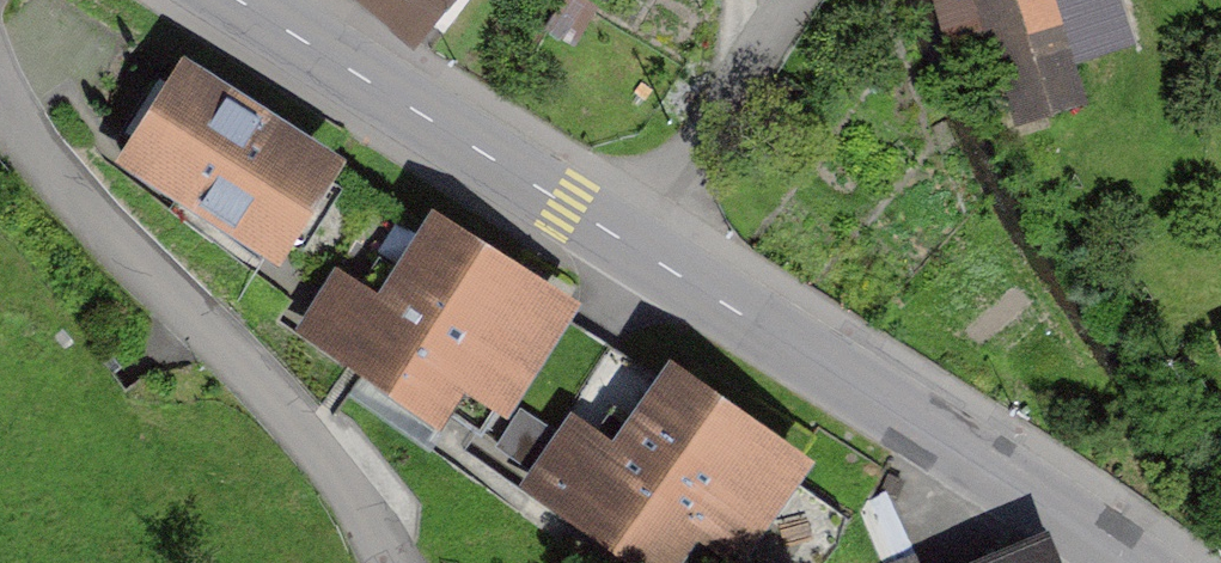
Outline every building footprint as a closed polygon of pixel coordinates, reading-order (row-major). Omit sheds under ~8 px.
[(420,45),(458,0),(366,0),(420,45)] [(944,35),(987,21),(1018,119),(1090,97),(1079,63),(1136,45),(1122,0),(933,0),(944,35)] [(288,264),(355,158),(189,55),(123,162),(288,264)] [(390,289),(339,257),(295,326),(442,418),(465,380),(514,411),(583,300),(439,210),(390,289)] [(614,342),(586,383),(622,406),(649,365),(614,342)] [(526,478),(643,562),(681,562),(704,533),(745,562),(752,562),(826,462),(685,360),(626,440),(579,406),(526,478)] [(992,562),(1061,562),(1050,538),(992,562)]
